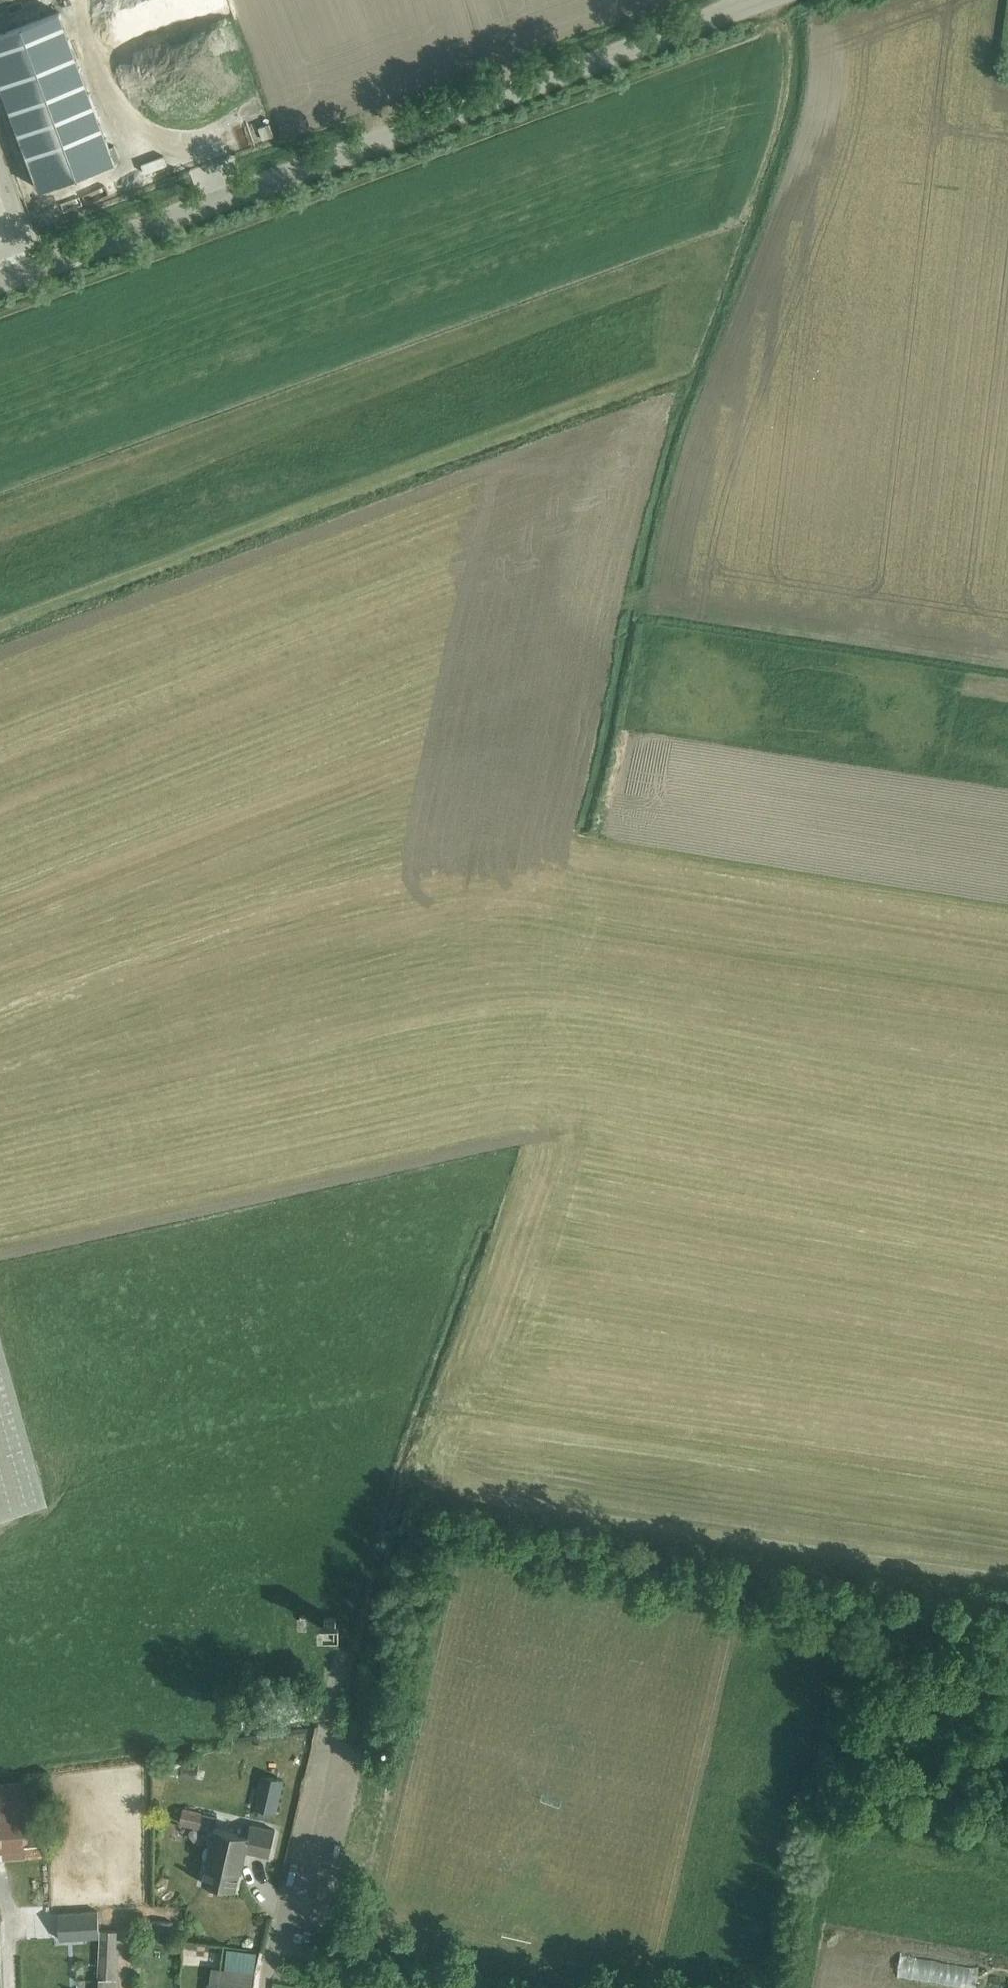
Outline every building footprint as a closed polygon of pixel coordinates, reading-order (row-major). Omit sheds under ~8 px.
[(0,34),(0,83),(39,190),(115,162),(119,160),(114,145),(109,146),(59,12),(0,34)] [(203,121),(240,108),(213,33),(175,45),(203,121)] [(42,1502),(0,1351),(0,1513),(42,1502)] [(324,1629),(336,1629),(336,1617),(324,1617),(324,1629)] [(179,1776),(194,1780),(198,1768),(182,1764),(179,1776)] [(0,1783),(0,1856),(41,1853),(38,1805),(34,1805),(33,1789),(44,1789),(44,1776),(25,1777),(25,1782),(0,1783)] [(183,1806),(180,1821),(201,1826),(204,1810),(183,1806)] [(213,1885),(234,1890),(243,1850),(268,1856),(274,1829),(250,1824),(248,1830),(237,1827),(236,1832),(213,1826),(212,1830),(209,1832),(207,1839),(209,1842),(204,1862),(206,1862),(201,1882),(209,1884),(208,1885),(213,1886),(213,1885)] [(97,1910),(57,1913),(59,1939),(98,1936),(97,1910)] [(100,1930),(98,1977),(114,1978),(116,1931),(100,1930)] [(241,1969),(252,1970),(254,1955),(243,1954),(241,1969)] [(252,1987),(254,1973),(212,1967),(210,1982),(219,1983),(218,1987),(251,1987),(252,1987)]
